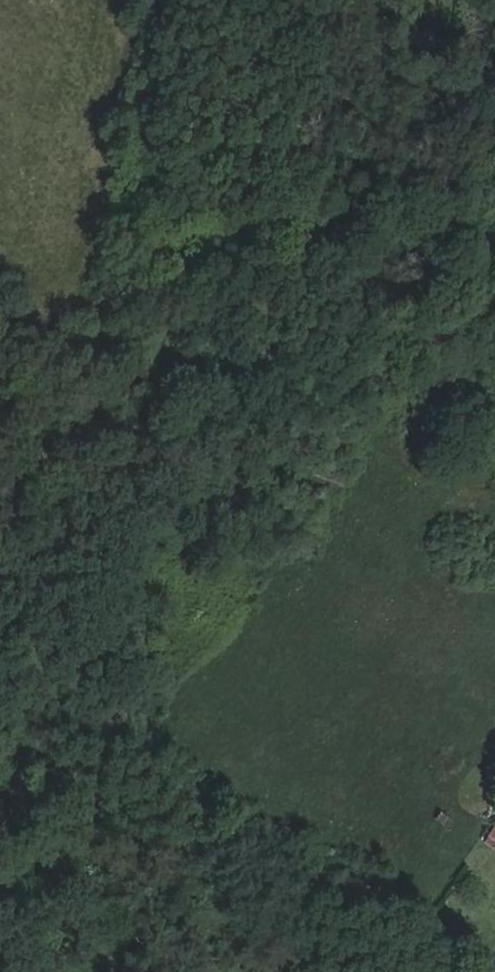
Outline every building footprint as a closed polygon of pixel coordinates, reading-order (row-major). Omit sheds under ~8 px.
[(494,828),(484,843),(494,850),(494,829),(494,828)]
